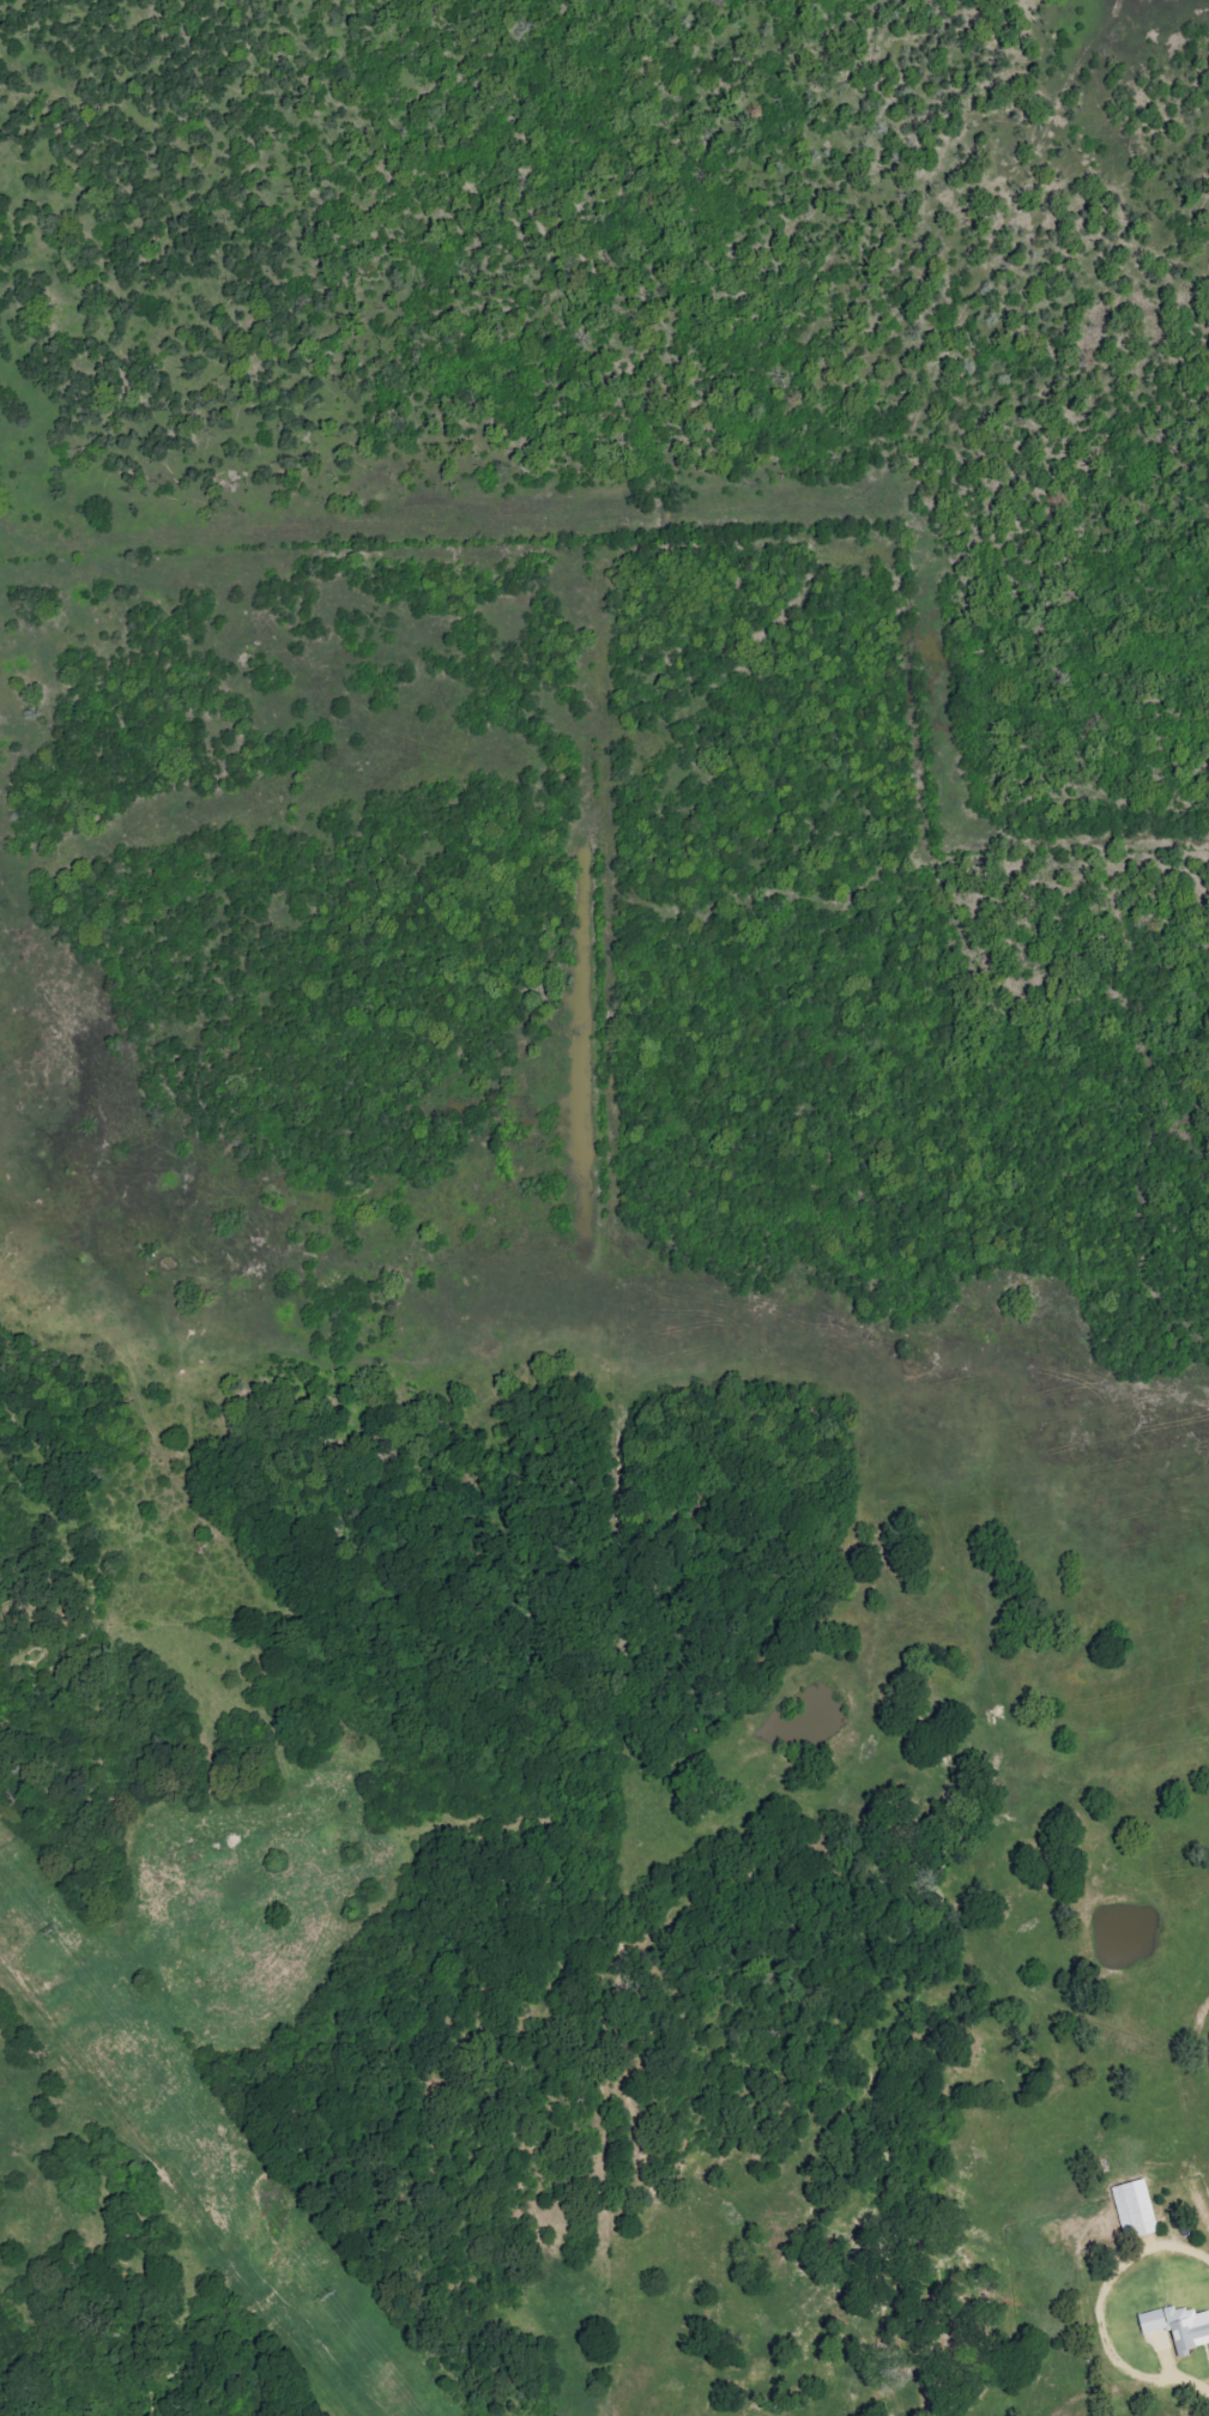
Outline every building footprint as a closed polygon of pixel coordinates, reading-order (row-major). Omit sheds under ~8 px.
[(1114,2187),(1126,2241),(1160,2233),(1148,2179),(1114,2187)] [(1192,2356),(1190,2349),(1208,2345),(1208,2312),(1198,2315),(1196,2308),(1177,2312),(1176,2307),(1141,2315),(1145,2335),(1173,2329),(1180,2359),(1192,2356)]
